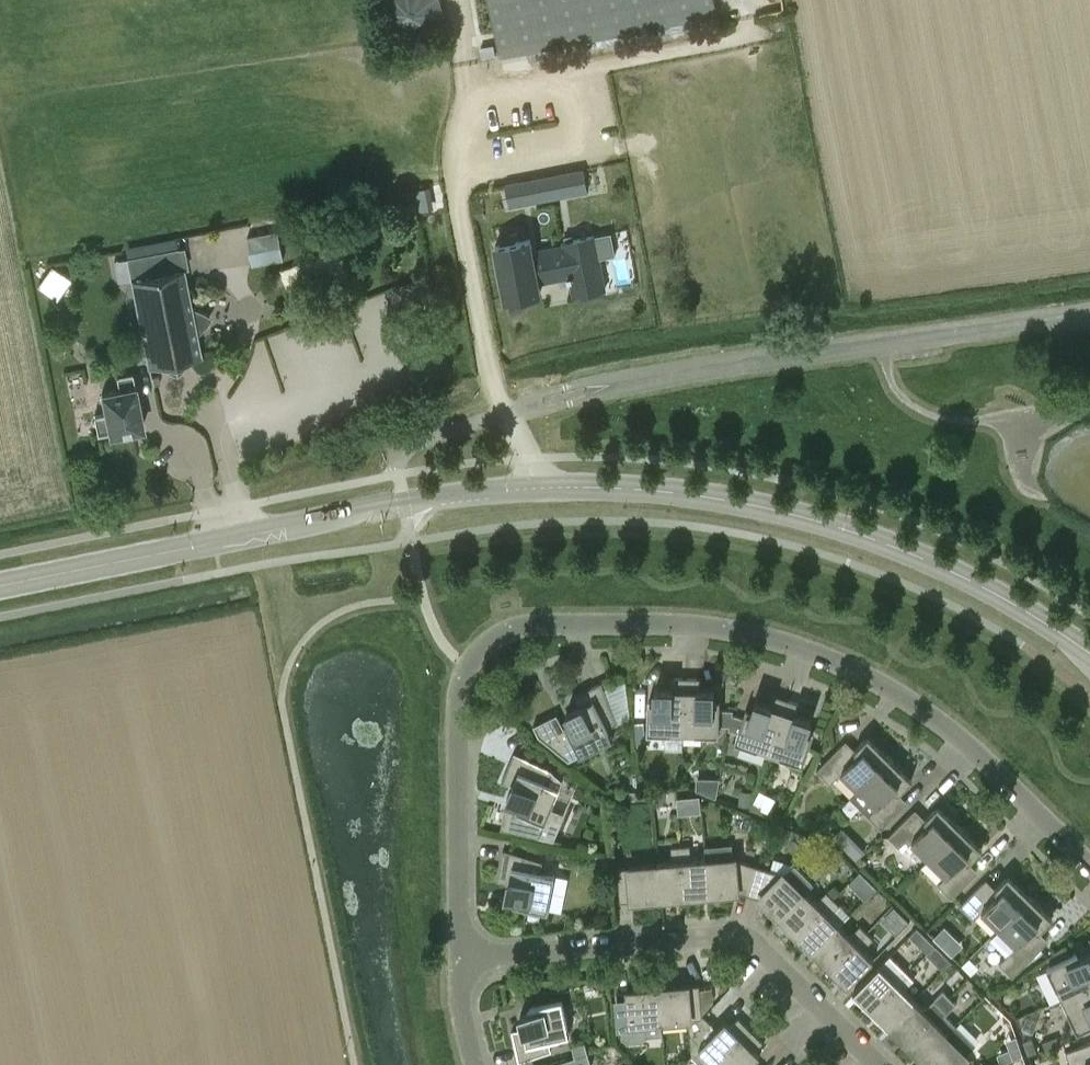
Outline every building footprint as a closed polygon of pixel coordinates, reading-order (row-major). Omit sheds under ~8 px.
[(397,25),(439,10),(435,0),(388,0),(397,25)] [(501,57),(718,15),(715,0),(490,0),(501,57)] [(584,169),(570,172),(574,193),(588,190),(584,169)] [(532,179),(518,182),(523,203),(536,201),(532,179)] [(426,187),(414,189),(418,211),(430,208),(426,187)] [(483,207),(473,209),(475,220),(485,218),(483,207)] [(292,216),(177,238),(178,248),(177,248),(181,269),(182,269),(184,278),(253,265),(247,235),(279,229),(284,259),(299,256),(292,216)] [(279,229),(247,235),(253,265),(284,259),(279,229)] [(530,239),(495,246),(506,299),(541,292),(539,282),(568,276),(569,280),(572,279),(574,293),(574,294),(574,295),(597,290),(592,259),(599,258),(599,257),(616,254),(611,232),(595,235),(574,239),(566,241),(564,241),(564,242),(565,242),(565,245),(538,250),(533,251),(532,245),(530,239)] [(177,248),(114,260),(118,282),(131,279),(148,365),(160,363),(164,367),(170,370),(181,368),(186,363),(187,358),(199,355),(195,334),(202,329),(207,323),(205,314),(198,309),(190,307),(184,278),(182,269),(181,269),(177,248)] [(66,276),(52,266),(38,285),(53,295),(66,276)] [(131,424),(142,422),(132,373),(117,376),(120,390),(102,394),(106,414),(95,416),(98,434),(110,432),(110,435),(115,434),(119,437),(124,436),(126,432),(132,431),(131,424)] [(648,732),(683,733),(685,677),(669,677),(670,689),(655,689),(655,702),(649,702),(648,732)] [(685,677),(683,733),(719,734),(720,704),(714,704),(714,690),(699,690),(701,678),(685,677)] [(607,727),(617,722),(602,682),(573,696),(580,706),(566,713),(572,725),(565,729),(557,713),(533,725),(539,736),(566,762),(613,738),(607,727)] [(736,741),(769,752),(787,699),(772,694),(769,706),(755,701),(751,714),(745,712),(743,718),(738,732),(736,741)] [(802,704),(787,699),(769,752),(803,763),(813,735),(807,733),(811,720),(797,715),(802,704)] [(734,710),(720,710),(719,725),(730,726),(733,714),(734,710)] [(730,726),(729,729),(738,732),(743,718),(733,714),(730,726)] [(634,724),(636,746),(645,745),(643,723),(634,724)] [(842,771),(859,789),(890,757),(868,736),(852,753),(842,744),(817,770),(830,783),(842,771)] [(565,810),(552,805),(563,779),(553,771),(514,752),(502,781),(513,785),(504,828),(554,838),(565,810)] [(890,757),(859,789),(851,798),(882,828),(905,805),(896,796),(912,779),(890,757)] [(665,790),(653,791),(654,800),(666,799),(665,790)] [(739,805),(751,806),(752,791),(740,790),(739,805)] [(679,813),(688,812),(687,804),(686,797),(677,798),(678,805),(679,813)] [(762,814),(767,807),(754,800),(753,800),(750,809),(762,814)] [(919,848),(930,858),(960,827),(938,805),(922,822),(912,813),(888,836),(910,857),(919,848)] [(791,829),(778,824),(773,837),(787,842),(791,829)] [(960,827),(930,858),(947,875),(938,884),(952,898),(975,875),(966,865),(982,848),(960,827)] [(690,845),(681,846),(685,898),(709,896),(706,858),(694,859),(691,857),(690,845)] [(669,861),(658,862),(661,900),(685,898),(681,846),(671,847),(672,858),(669,861)] [(520,898),(518,904),(548,910),(555,875),(541,872),(543,861),(503,849),(497,880),(509,881),(506,896),(520,898)] [(706,858),(709,896),(710,896),(709,893),(736,891),(749,894),(759,866),(734,858),(707,860),(706,858)] [(770,869),(759,866),(749,894),(761,898),(781,917),(779,918),(779,919),(806,892),(813,885),(793,865),(773,859),(770,869)] [(661,900),(658,862),(657,862),(658,865),(617,868),(620,901),(660,898),(661,900)] [(982,910),(1000,927),(1030,896),(1009,874),(992,891),(982,882),(960,906),(973,919),(982,910)] [(814,900),(806,892),(779,919),(796,936),(833,898),(826,892),(818,900),(814,900)] [(1030,896),(1000,927),(989,938),(1007,955),(999,963),(1013,976),(1045,944),(1036,935),(1052,918),(1030,896)] [(840,905),(833,898),(796,936),(813,952),(839,925),(832,918),(831,914),(840,905)] [(898,929),(909,917),(894,904),(883,916),(898,929)] [(848,933),(839,925),(813,952),(830,969),(866,932),(860,925),(851,933),(848,933)] [(935,936),(954,953),(964,942),(945,925),(935,936)] [(873,938),(866,932),(830,969),(847,986),(874,959),(865,951),(865,947),(873,938)] [(928,952),(935,944),(926,936),(919,943),(928,952)] [(933,960),(942,951),(936,945),(927,954),(933,960)] [(1089,985),(1089,954),(1089,953),(1077,959),(1074,954),(1067,957),(1062,948),(1046,960),(1049,965),(1047,966),(1062,998),(1089,985)] [(970,957),(962,965),(971,974),(979,967),(970,957)] [(853,992),(871,1010),(907,972),(901,966),(892,974),(888,974),(880,965),(853,992)] [(914,979),(907,972),(871,1010),(888,1026),(914,999),(906,991),(906,987),(914,979)] [(658,988),(661,1021),(702,1017),(690,1029),(690,1030),(704,1016),(702,1014),(699,985),(658,988)] [(1062,998),(1078,1030),(1089,1025),(1089,985),(1062,998)] [(662,1035),(661,1021),(658,988),(617,992),(618,997),(613,997),(615,1028),(620,1027),(621,1038),(622,1038),(625,1041),(626,1043),(642,1041),(642,1040),(646,1036),(662,1035)] [(512,1030),(519,1061),(552,1050),(549,1039),(570,1034),(562,999),(533,1005),(534,1011),(521,1014),(524,1028),(512,1030)] [(922,1007),(914,999),(888,1026),(904,1043),(941,1006),(934,999),(926,1007),(922,1007)] [(948,1012),(941,1006),(904,1043),(921,1060),(948,1033),(939,1025),(939,1021),(948,1012)] [(704,1016),(690,1030),(692,1055),(702,1064),(716,1064),(750,1030),(738,1018),(730,1026),(725,1021),(717,1029),(704,1016)] [(948,1033),(921,1060),(922,1060),(923,1058),(930,1064),(971,1064),(966,1054),(975,1045),(955,1025),(948,1033)] [(752,1063),(760,1055),(755,1050),(763,1042),(750,1030),(716,1064),(717,1064),(753,1064),(752,1063)] [(1032,1037),(1023,1040),(1028,1053),(1036,1051),(1032,1037)] [(570,1043),(573,1058),(586,1054),(584,1040),(570,1043)] [(1066,1051),(1070,1064),(1089,1064),(1089,1043),(1066,1051)] [(586,1054),(573,1058),(550,1064),(590,1064),(586,1054)]
